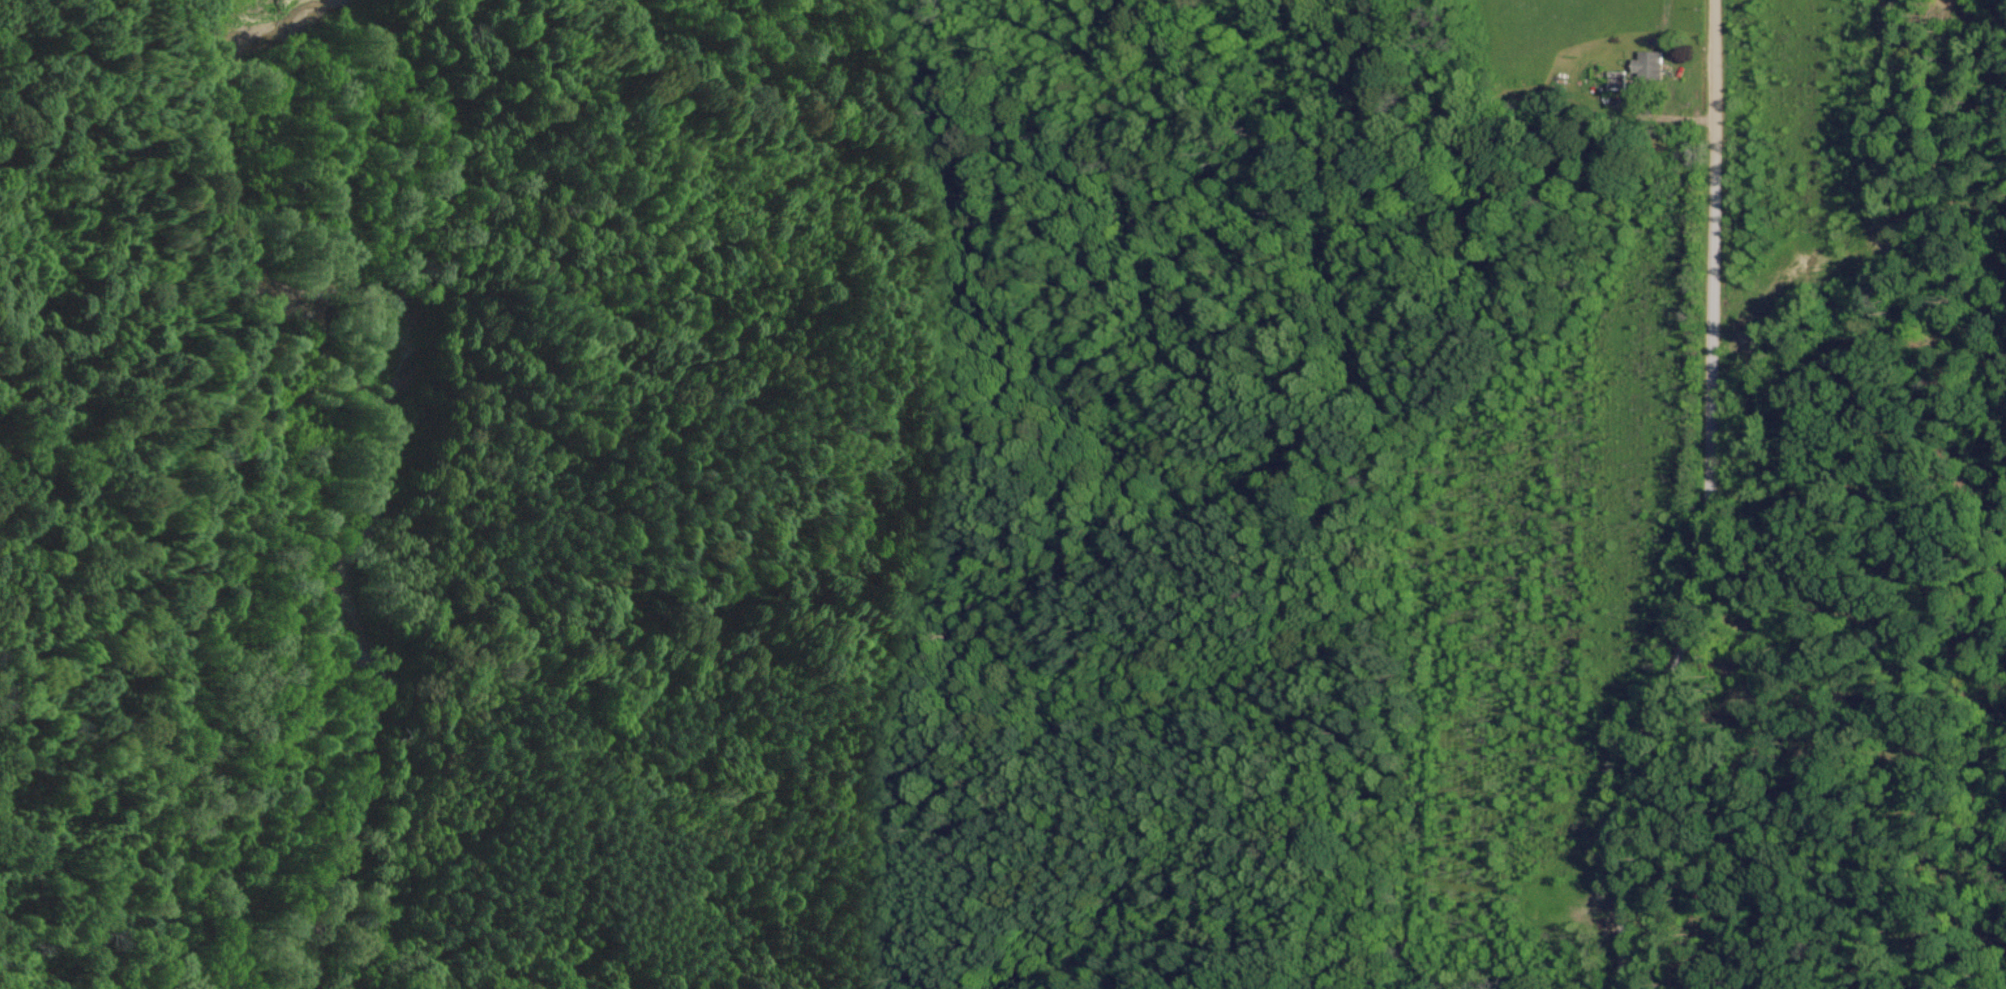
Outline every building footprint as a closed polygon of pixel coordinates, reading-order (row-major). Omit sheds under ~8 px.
[(1640,50),(1640,58),(1633,58),(1634,79),(1662,78),(1661,49),(1640,50)]
